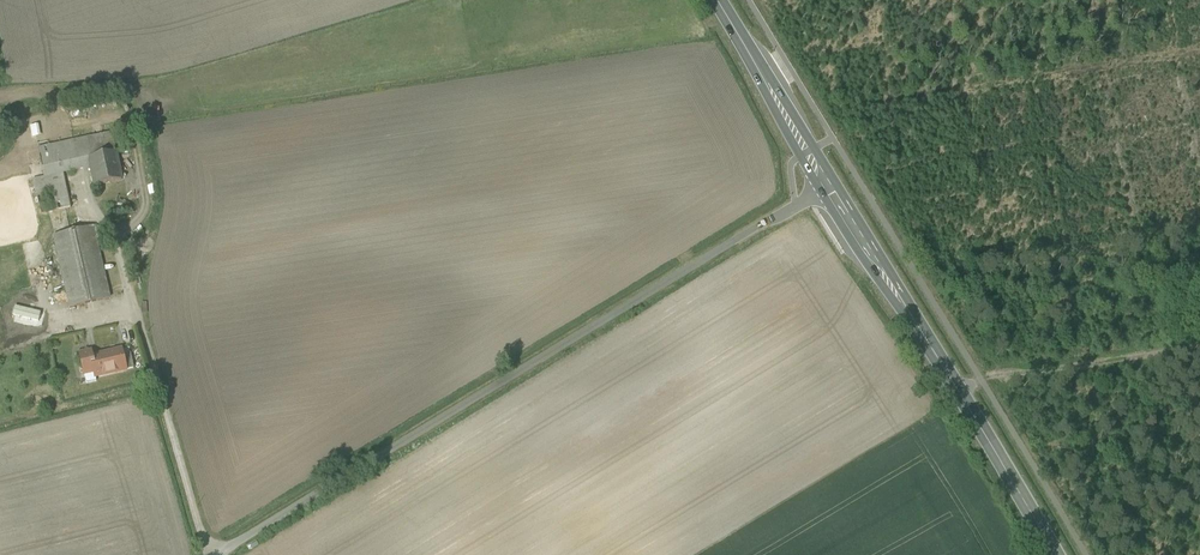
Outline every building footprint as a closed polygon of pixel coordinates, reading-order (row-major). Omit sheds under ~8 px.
[(25,135),(34,133),(33,121),(23,122),(25,135)] [(90,163),(117,158),(112,133),(38,150),(44,178),(64,174),(88,168),(88,167),(91,166),(90,163)] [(35,180),(44,178),(38,150),(28,152),(35,180)] [(117,158),(90,163),(91,166),(95,186),(122,181),(117,158)] [(42,214),(58,211),(54,190),(67,187),(64,174),(44,178),(35,180),(42,214)] [(54,190),(58,211),(71,208),(67,187),(54,190)] [(93,227),(54,236),(71,307),(110,298),(93,227)] [(121,350),(92,356),(91,352),(81,354),(80,354),(85,374),(95,372),(96,377),(97,377),(122,371),(126,370),(122,350),(121,350)]
